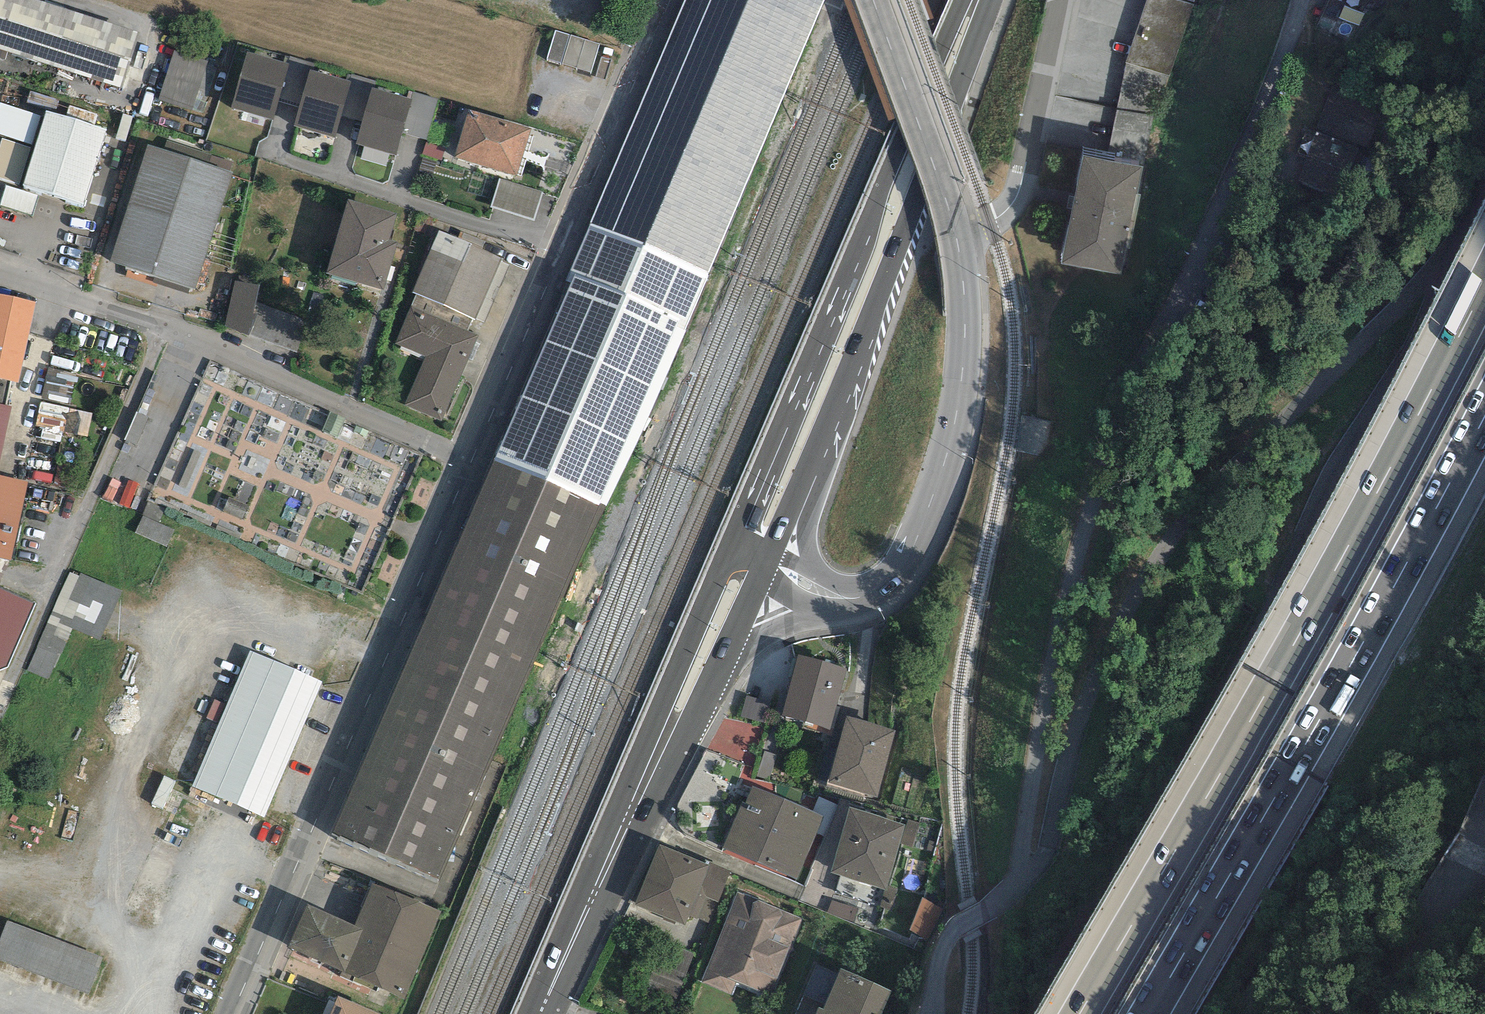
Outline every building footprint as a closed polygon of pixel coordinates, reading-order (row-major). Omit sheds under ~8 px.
[(39,0),(0,0),(0,49),(120,87),(138,31),(39,0)] [(571,270),(577,273),(688,321),(822,7),(825,0),(686,0),(571,270)] [(1179,0),(1146,0),(1126,63),(1170,77),(1193,4),(1179,0)] [(554,31),(546,61),(591,72),(599,42),(554,31)] [(209,62),(175,50),(159,97),(193,109),(209,62)] [(1159,114),(1170,77),(1126,63),(1117,107),(1155,113),(1159,114)] [(289,79),(248,67),(232,120),(273,132),(289,79)] [(354,99),(313,87),(297,139),(338,152),(354,99)] [(1387,112),(1330,88),(1322,108),(1378,132),(1387,112)] [(0,103),(0,134),(31,144),(40,116),(0,103)] [(415,117),(374,105),(358,158),(399,170),(415,117)] [(1144,162),(1155,113),(1117,107),(1108,155),(1144,162)] [(1369,152),(1378,132),(1322,108),(1313,129),(1358,147),(1369,152)] [(107,129),(46,111),(23,185),(84,204),(107,129)] [(531,143),(470,126),(457,171),(518,188),(531,143)] [(1347,172),(1358,147),(1313,129),(1308,126),(1298,151),(1347,172)] [(2,139),(0,144),(0,177),(19,183),(30,148),(2,139)] [(232,171),(148,144),(111,260),(196,287),(232,171)] [(1336,197),(1347,172),(1298,151),(1287,176),(1336,197)] [(1143,168),(1084,155),(1061,264),(1121,276),(1143,168)] [(32,216),(39,195),(6,185),(0,204),(0,206),(32,216)] [(400,230),(352,216),(330,287),(386,304),(399,260),(391,258),(400,230)] [(502,272),(440,244),(415,302),(476,329),(502,272)] [(688,321),(577,273),(497,457),(605,505),(688,321)] [(259,286),(235,281),(225,327),(249,335),(259,286)] [(0,294),(0,379),(11,381),(19,383),(36,302),(0,294)] [(443,430),(478,346),(409,317),(394,353),(424,366),(404,414),(443,430)] [(0,379),(0,404),(5,405),(11,381),(0,379)] [(11,406),(5,405),(0,404),(0,459),(11,406)] [(38,433),(86,433),(86,406),(38,405),(38,433)] [(605,505),(497,457),(464,531),(573,579),(605,505)] [(0,475),(0,557),(11,560),(28,480),(0,475)] [(527,683),(573,579),(464,531),(418,635),(527,683)] [(102,648),(124,598),(72,575),(21,691),(43,700),(71,634),(102,648)] [(440,879),(527,683),(418,635),(331,831),(440,879)] [(848,669),(799,654),(781,715),(830,730),(848,669)] [(325,691),(250,659),(192,795),(267,827),(325,691)] [(741,713),(761,720),(767,702),(747,696),(741,713)] [(896,730),(846,716),(828,783),(877,796),(896,730)] [(823,817),(753,786),(745,803),(742,802),(722,848),(795,880),(823,817)] [(905,824),(848,808),(829,873),(885,889),(905,824)] [(709,865),(660,844),(634,904),(684,925),(697,894),(709,865)] [(710,863),(709,865),(697,894),(718,903),(731,872),(710,863)] [(441,914),(373,884),(355,926),(307,906),(289,948),(405,998),(441,914)] [(802,918),(736,892),(700,981),(732,994),(737,981),(771,995),(802,918)] [(912,932),(928,936),(935,904),(920,900),(912,932)] [(7,926),(0,943),(0,967),(91,1001),(106,963),(7,926)] [(841,968),(823,1009),(819,1007),(816,1013),(881,1013),(892,990),(841,968)] [(339,1004),(335,1013),(363,1013),(339,1004)]
